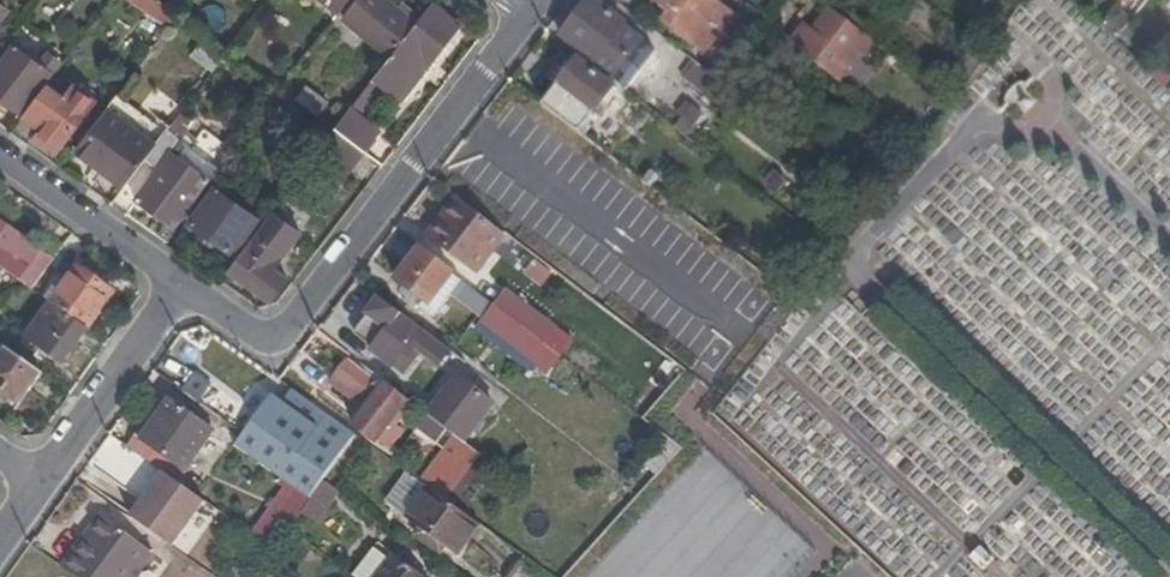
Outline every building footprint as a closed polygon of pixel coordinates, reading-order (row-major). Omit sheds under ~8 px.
[(157,0),(129,0),(166,29),(177,15),(157,0)] [(339,13),(349,0),(321,0),(339,13)] [(414,25),(385,0),(356,0),(341,19),(386,57),(414,25)] [(616,81),(645,43),(621,25),(623,23),(595,0),(588,0),(561,35),(594,61),(592,63),(616,81)] [(740,17),(718,0),(653,0),(668,11),(660,21),(708,58),(740,17)] [(8,9),(0,2),(0,20),(8,9)] [(456,23),(429,4),(414,25),(372,79),(400,99),(423,69),(417,65),(424,55),(429,59),(456,23)] [(839,77),(870,37),(833,8),(815,31),(806,24),(793,42),(839,77)] [(1106,22),(1100,29),(1112,40),(1118,33),(1106,22)] [(1112,40),(1166,90),(1169,85),(1169,76),(1120,30),(1118,33),(1112,40)] [(205,71),(215,56),(200,45),(190,60),(205,71)] [(51,74),(14,47),(0,65),(0,96),(22,113),(51,74)] [(423,69),(429,59),(424,55),(417,65),(423,69)] [(578,58),(543,102),(579,130),(604,98),(609,102),(618,90),(578,58)] [(700,93),(713,76),(694,62),(681,78),(700,93)] [(66,98),(47,84),(24,115),(43,130),(39,134),(59,148),(96,102),(75,86),(66,98)] [(308,85),(298,98),(321,115),(331,102),(308,85)] [(1037,100),(1024,88),(1011,101),(1024,114),(1037,100)] [(160,139),(111,101),(75,149),(124,185),(145,158),(160,139)] [(692,137),(705,110),(689,103),(676,129),(692,137)] [(363,152),(364,152),(375,138),(344,115),(333,129),(363,152)] [(188,144),(168,128),(160,139),(145,158),(159,168),(135,200),(173,228),(188,207),(190,209),(212,179),(185,158),(179,154),(188,144)] [(341,181),(363,152),(333,129),(311,158),(341,181)] [(606,153),(621,164),(631,151),(617,140),(606,153)] [(193,148),(188,144),(179,154),(185,158),(193,148)] [(257,218),(214,189),(190,223),(234,252),(257,218)] [(474,271),(503,234),(456,198),(428,235),(474,271)] [(271,210),(226,268),(271,300),(287,279),(272,268),(299,231),(271,210)] [(0,226),(0,271),(14,281),(36,253),(0,226)] [(452,274),(418,247),(394,279),(415,295),(428,305),(452,274)] [(54,278),(38,299),(50,308),(87,333),(113,297),(77,271),(66,286),(54,278)] [(428,305),(415,295),(410,301),(432,317),(452,292),(461,280),(452,274),(428,305)] [(547,368),(557,354),(541,342),(492,304),(461,280),(452,292),(483,315),(478,322),(527,360),(530,356),(547,368)] [(505,287),(492,304),(541,342),(554,326),(505,287)] [(378,297),(377,298),(364,314),(373,320),(356,341),(369,351),(366,354),(395,377),(406,363),(403,361),(417,343),(442,362),(449,352),(418,329),(378,297)] [(87,333),(50,308),(24,344),(60,370),(87,333)] [(6,350),(0,358),(0,395),(18,408),(41,376),(6,350)] [(374,440),(407,398),(385,382),(383,385),(353,362),(348,358),(333,377),(368,404),(357,418),(352,424),(374,440)] [(385,382),(355,358),(353,362),(383,385),(385,382)] [(441,392),(426,412),(463,440),(478,420),(490,404),(454,376),(441,392)] [(232,445),(298,491),(310,499),(323,482),(325,480),(341,458),(349,447),(313,421),(271,392),(241,433),(232,445)] [(154,423),(148,418),(136,436),(185,471),(213,431),(169,401),(154,423)] [(353,442),(357,436),(321,411),(313,421),(349,447),(353,442)] [(420,481),(445,499),(479,453),(463,440),(426,412),(413,428),(437,446),(443,452),(420,481)] [(895,416),(899,446),(927,442),(923,412),(895,416)] [(353,442),(365,450),(369,445),(357,436),(353,442)] [(352,467),(365,450),(353,442),(349,447),(341,458),(352,467)] [(130,518),(169,545),(203,501),(164,473),(130,518)] [(425,493),(427,490),(407,475),(405,479),(425,493)] [(386,505),(406,519),(425,493),(405,479),(386,505)] [(310,499),(300,513),(313,523),(336,492),(323,482),(310,499)] [(425,493),(476,530),(480,525),(427,490),(425,493)] [(260,542),(272,551),(288,530),(292,524),(300,513),(310,499),(298,491),(260,542)] [(458,557),(476,530),(425,493),(406,519),(405,520),(458,557)] [(75,576),(133,576),(152,550),(100,515),(86,534),(93,539),(89,545),(82,540),(63,568),(75,576)] [(93,539),(86,534),(82,540),(89,545),(93,539)] [(353,573),(358,576),(419,576),(375,545),(353,573)]
